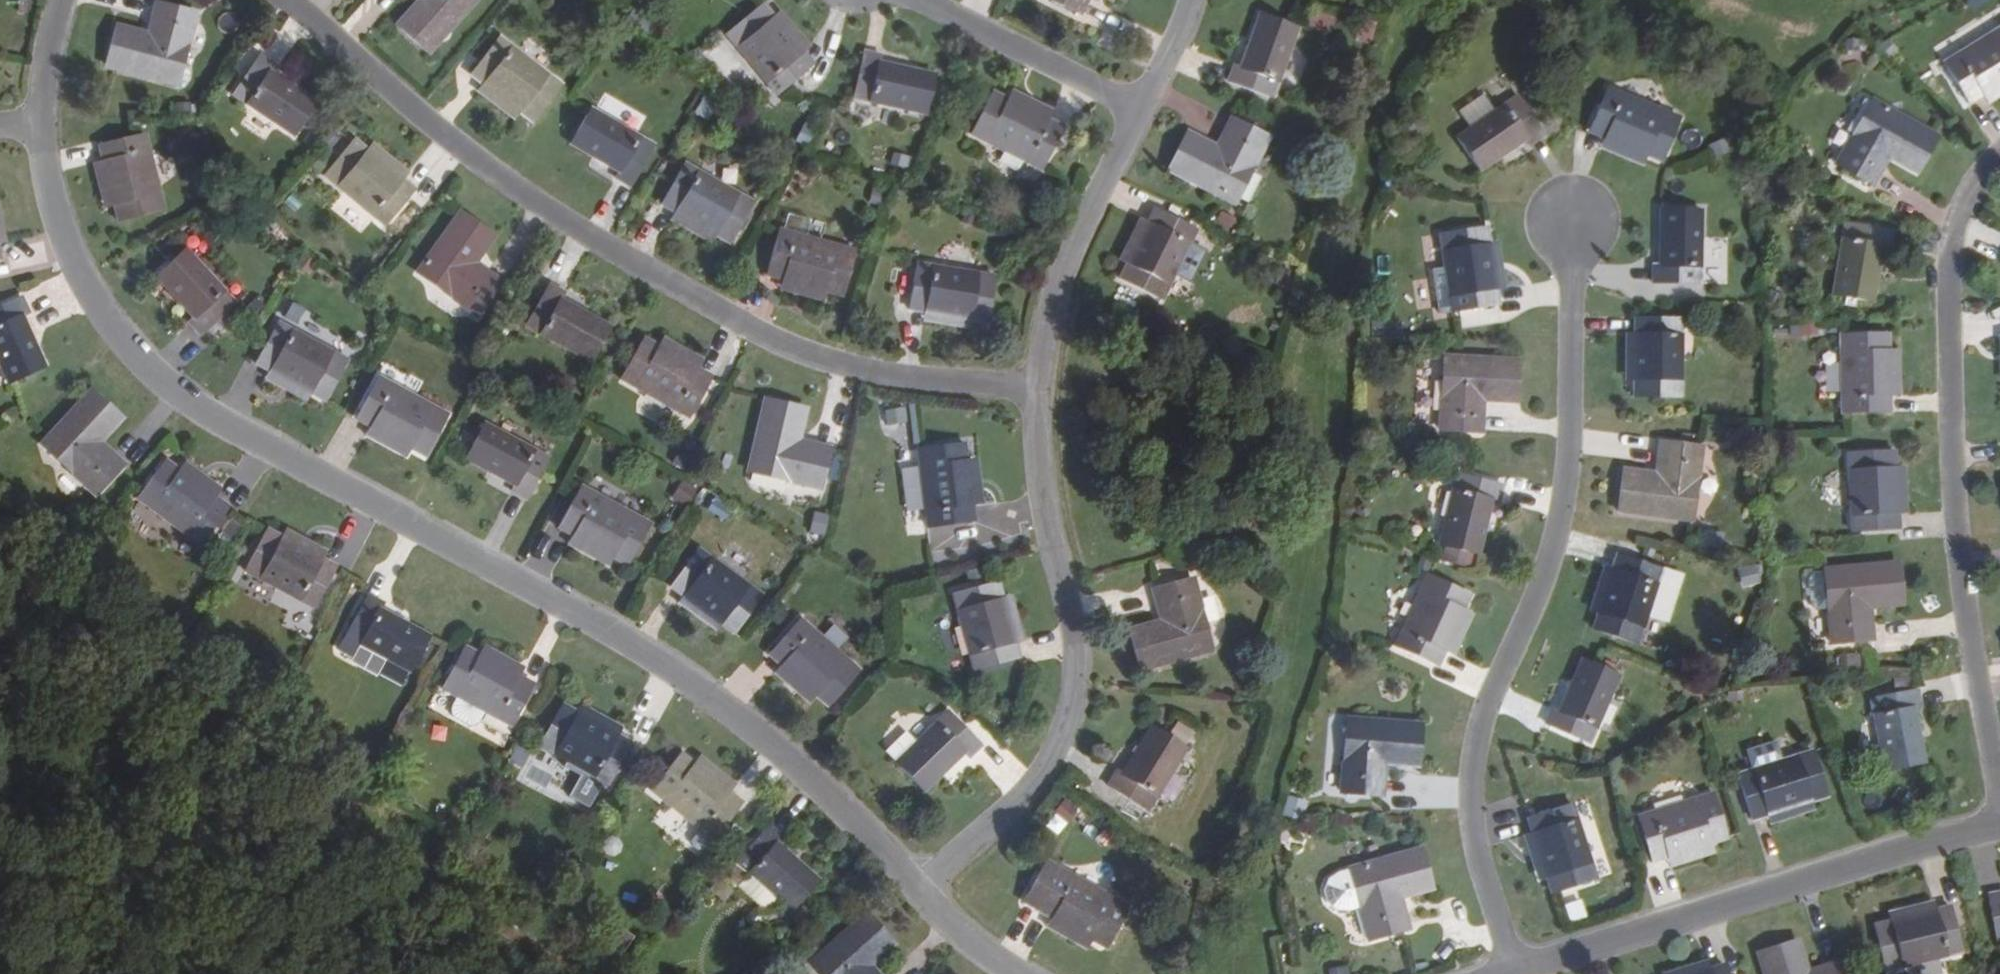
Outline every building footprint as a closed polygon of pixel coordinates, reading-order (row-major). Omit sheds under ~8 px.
[(428,53),(476,0),(417,0),(418,1),(397,25),(428,53)] [(1080,14),(1088,0),(1052,0),(1080,14)] [(116,26),(105,67),(175,85),(187,43),(189,43),(197,15),(156,4),(147,34),(116,26)] [(776,94),(812,64),(803,52),(773,16),(764,4),(726,34),(776,94)] [(781,10),(773,16),(803,52),(811,46),(781,10)] [(1234,65),(1228,80),(1274,97),(1299,29),(1259,16),(1240,67),(1234,65)] [(1969,102),(1981,95),(1999,83),(1999,28),(1944,62),(1969,102)] [(624,49),(630,40),(624,35),(617,43),(624,49)] [(500,38),(471,75),(482,84),(520,113),(533,123),(561,86),(500,38)] [(883,56),(864,51),(854,99),(925,115),(934,75),(881,62),(883,56)] [(274,65),(260,56),(232,96),(292,137),(315,102),(271,70),(274,65)] [(1981,95),(1988,105),(1999,98),(1999,83),(1981,95)] [(514,122),(520,113),(482,84),(476,92),(514,122)] [(1466,105),(1478,123),(1503,106),(1491,88),(1466,105)] [(1589,133),(1603,139),(1646,156),(1662,162),(1679,119),(1608,88),(1589,133)] [(1054,110),(1012,89),(1007,99),(1049,120),(1054,110)] [(1559,101),(1552,91),(1538,100),(1544,110),(1559,101)] [(1041,170),(1062,127),(1049,120),(1007,99),(993,92),(971,136),(1041,170)] [(1544,137),(1517,97),(1456,138),(1479,173),(1526,141),(1529,146),(1544,137)] [(1916,174),(1937,136),(1873,100),(1852,140),(1850,140),(1835,164),(1872,186),(1888,159),(1916,174)] [(629,187),(654,145),(591,109),(570,145),(618,172),(615,178),(629,187)] [(1188,133),(1169,171),(1233,203),(1254,164),(1255,165),(1269,139),(1231,119),(1217,147),(1188,133)] [(98,147),(101,161),(113,207),(117,221),(162,209),(145,136),(98,147)] [(1642,167),(1646,156),(1603,139),(1599,149),(1642,167)] [(385,227),(414,189),(402,180),(366,151),(353,140),(323,177),(385,227)] [(409,173),(372,144),(366,151),(402,180),(409,173)] [(893,152),(890,164),(909,169),(913,157),(893,152)] [(102,210),(113,207),(101,161),(90,164),(102,210)] [(685,163),(661,205),(673,212),(716,235),(729,243),(753,202),(685,163)] [(1155,209),(1148,222),(1126,264),(1119,278),(1162,299),(1197,230),(1155,209)] [(1676,285),(1700,284),(1702,211),(1661,210),(1659,267),(1653,266),(1652,284),(1657,284),(1657,293),(1676,293),(1676,285)] [(711,244),(716,235),(673,212),(668,221),(711,244)] [(492,238),(459,214),(417,273),(453,299),(453,301),(475,317),(500,283),(474,264),(492,238)] [(1233,221),(1220,215),(1216,224),(1228,231),(1233,221)] [(1117,260),(1126,264),(1148,222),(1139,218),(1117,260)] [(1889,249),(1892,232),(1844,223),(1831,296),(1873,303),(1882,248),(1889,249)] [(1452,312),(1498,305),(1496,291),(1488,244),(1486,229),(1439,235),(1452,312)] [(766,277),(780,280),(826,293),(841,297),(854,251),(780,230),(766,277)] [(1499,242),(1488,244),(1496,291),(1506,290),(1499,242)] [(199,335),(235,303),(185,249),(155,278),(192,318),(188,323),(199,335)] [(910,312),(924,313),(971,321),(987,323),(995,276),(918,263),(910,312)] [(1286,280),(1278,276),(1271,289),(1280,293),(1286,280)] [(824,304),(826,293),(780,280),(778,290),(824,304)] [(564,293),(549,285),(526,326),(589,362),(609,326),(560,299),(564,293)] [(0,306),(0,367),(7,383),(44,366),(22,315),(28,312),(21,297),(0,306)] [(1459,328),(1495,323),(1493,309),(1457,314),(1459,328)] [(970,331),(971,321),(924,313),(922,323),(970,331)] [(369,337),(380,319),(371,314),(360,332),(369,337)] [(1635,320),(1635,334),(1634,381),(1635,396),(1682,398),(1682,321),(1635,320)] [(255,364),(268,372),(310,395),(323,401),(346,360),(277,323),(255,364)] [(1625,334),(1624,381),(1634,381),(1635,334),(1625,334)] [(1841,414),(1889,413),(1888,398),(1888,350),(1887,335),(1839,336),(1841,414)] [(703,359),(663,336),(657,345),(697,369),(703,359)] [(688,418),(711,377),(697,369),(657,345),(644,339),(621,380),(688,418)] [(1900,350),(1888,350),(1888,398),(1900,398),(1900,350)] [(1516,403),(1518,360),(1444,356),(1441,402),(1440,402),(1439,430),(1481,433),(1484,401),(1516,403)] [(263,380),(305,403),(310,395),(268,372),(263,380)] [(355,419),(369,427),(410,450),(424,456),(446,415),(378,378),(355,419)] [(121,419),(90,391),(41,444),(74,475),(73,476),(95,496),(122,464),(100,444),(121,419)] [(804,410),(765,401),(748,471),(791,482),(791,483),(820,489),(829,449),(798,442),(804,410)] [(888,409),(891,430),(909,428),(906,407),(888,409)] [(525,500),(548,458),(484,423),(464,459),(513,486),(510,492),(525,500)] [(364,437),(405,459),(410,450),(369,427),(364,437)] [(1624,470),(1619,513),(1690,523),(1697,481),(1703,448),(1660,442),(1654,474),(1624,470)] [(926,527),(974,520),(971,506),(967,460),(964,445),(918,451),(926,527)] [(1851,532),(1898,529),(1897,516),(1895,468),(1895,452),(1848,455),(1851,532)] [(984,505),(977,459),(967,460),(971,506),(984,505)] [(199,545),(227,507),(215,498),(177,470),(165,460),(136,499),(199,545)] [(221,489),(184,461),(177,470),(215,498),(221,489)] [(1905,467),(1895,468),(1897,516),(1907,515),(1905,467)] [(1499,503),(1502,487),(1455,475),(1440,546),(1479,556),(1492,502),(1499,503)] [(595,494),(621,509),(626,500),(624,494),(606,484),(600,486),(595,494)] [(581,487),(558,529),(570,536),(612,558),(627,566),(649,524),(581,487)] [(729,508),(714,500),(709,510),(724,518),(729,508)] [(822,514),(829,516),(832,503),(824,502),(822,514)] [(327,551),(285,528),(281,537),(321,559),(327,551)] [(281,537),(267,529),(245,571),(312,608),(335,566),(321,559),(281,537)] [(607,567),(612,558),(570,536),(566,545),(607,567)] [(671,588),(682,596),(721,625),(734,634),(762,595),(699,550),(671,588)] [(1616,556),(1613,569),(1599,615),(1594,630),(1638,645),(1648,615),(1661,572),(1662,571),(1616,556)] [(1902,606),(1898,562),(1824,569),(1829,645),(1872,641),(1869,609),(1902,606)] [(1756,563),(1738,569),(1744,589),(1763,582),(1756,563)] [(1588,612),(1599,615),(1613,569),(1603,566),(1588,612)] [(1827,607),(1824,571),(1812,572),(1807,577),(1809,604),(1814,608),(1827,607)] [(1661,572),(1648,615),(1667,622),(1681,578),(1661,572)] [(1438,667),(1445,653),(1463,610),(1470,596),(1427,577),(1394,646),(1438,667)] [(1130,631),(1142,671),(1212,650),(1200,611),(1203,610),(1194,580),(1153,591),(1162,621),(1130,631)] [(973,671),(1018,658),(1015,644),(1003,598),(999,584),(953,596),(973,671)] [(383,603),(368,596),(338,651),(352,658),(359,645),(409,672),(428,636),(380,610),(383,603)] [(676,605),(715,633),(721,625),(682,596),(676,605)] [(1012,596),(1003,598),(1015,644),(1024,642),(1012,596)] [(1455,657),(1474,615),(1463,610),(1445,653),(1455,657)] [(769,655),(780,665),(815,696),(827,707),(859,671),(800,621),(769,655)] [(385,659),(359,645),(352,658),(362,664),(360,667),(376,676),(385,659)] [(484,645),(478,655),(518,678),(524,666),(484,645)] [(510,727),(532,685),(518,678),(478,655),(464,647),(441,690),(510,727)] [(1553,710),(1546,725),(1589,744),(1619,678),(1613,675),(1617,666),(1603,659),(1600,669),(1581,661),(1559,712),(1553,710)] [(772,674),(808,705),(815,696),(780,665),(772,674)] [(1922,707),(1919,690),(1870,700),(1883,771),(1924,763),(1913,709),(1922,707)] [(622,728),(581,705),(576,713),(618,737),(622,728)] [(608,785),(630,744),(618,737),(576,713),(562,706),(540,747),(608,785)] [(969,758),(981,747),(948,713),(896,763),(924,791),(964,754),(969,758)] [(992,726),(996,719),(987,713),(982,720),(992,726)] [(1418,768),(1421,724),(1348,719),(1344,765),(1343,765),(1340,793),(1384,797),(1386,766),(1418,768)] [(999,734),(1005,724),(999,721),(992,731),(999,734)] [(1107,786),(1148,811),(1186,750),(1151,728),(1122,775),(1116,771),(1107,786)] [(896,763),(916,743),(906,732),(885,752),(896,763)] [(1737,775),(1751,821),(1766,816),(1812,801),(1826,797),(1813,753),(1737,775)] [(711,840),(741,803),(729,793),(693,764),(682,755),(651,792),(711,840)] [(737,784),(700,755),(693,764),(729,793),(737,784)] [(1652,863),(1666,858),(1712,843),(1726,838),(1712,794),(1638,817),(1652,863)] [(1287,796),(1283,816),(1302,820),(1306,800),(1287,796)] [(1815,811),(1812,801),(1766,816),(1768,825),(1815,811)] [(1573,806),(1528,819),(1532,833),(1546,878),(1551,894),(1596,879),(1573,806)] [(791,911),(818,881),(776,843),(781,838),(769,827),(736,863),(732,859),(721,871),(768,913),(779,901),(791,911)] [(1522,836),(1537,882),(1546,878),(1532,833),(1522,836)] [(1716,855),(1712,843),(1666,858),(1670,869),(1716,855)] [(1433,890),(1421,849),(1350,869),(1362,909),(1371,941),(1410,930),(1401,900),(1433,890)] [(1023,904),(1050,919),(1091,942),(1105,949),(1129,907),(1046,860),(1023,904)] [(1362,909),(1350,869),(1339,871),(1329,880),(1326,890),(1329,904),(1338,911),(1350,912),(1362,909)] [(1988,895),(1997,942),(1999,942),(1999,893),(1988,895)] [(1934,901),(1887,912),(1889,922),(1936,911),(1934,901)] [(1962,953),(1951,908),(1936,911),(1889,922),(1875,926),(1885,972),(1962,953)] [(866,915),(811,964),(821,973),(876,973),(870,967),(893,945),(866,915)] [(1045,929),(1086,951),(1091,942),(1050,919),(1045,929)] [(1757,954),(1763,973),(1842,973),(1839,963),(1808,973),(1799,941),(1757,954)] [(1661,973),(1697,973),(1711,969),(1708,960),(1661,973)] [(1327,970),(1328,973),(1348,973),(1346,966),(1327,970)]
